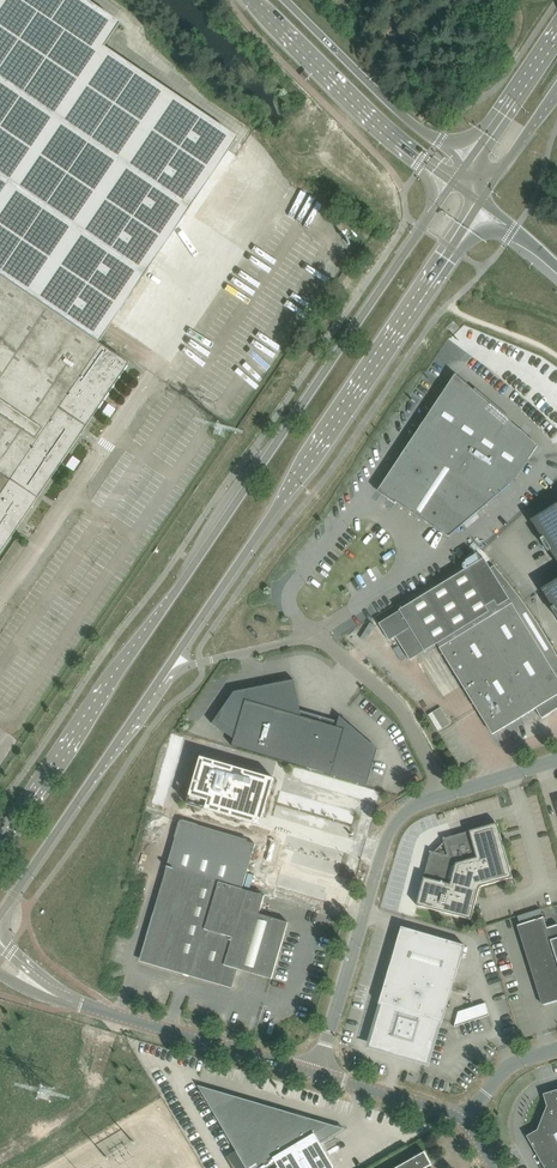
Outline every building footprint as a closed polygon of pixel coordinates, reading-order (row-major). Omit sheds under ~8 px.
[(75,328),(89,308),(111,322),(151,264),(235,139),(102,49),(118,25),(82,0),(0,0),(0,277),(75,328)] [(40,492),(127,363),(100,345),(97,343),(111,322),(89,308),(75,328),(0,277),(0,465),(40,492)] [(456,375),(426,420),(424,422),(421,421),(418,425),(421,427),(392,470),(378,492),(396,504),(397,502),(449,537),(511,484),(514,480),(515,480),(539,446),(511,422),(513,420),(476,389),(474,391),(456,375)] [(40,492),(0,465),(0,551),(40,492)] [(531,520),(543,539),(542,540),(543,542),(544,543),(544,544),(543,544),(543,545),(543,546),(543,547),(544,547),(544,548),(545,548),(546,548),(547,548),(548,549),(549,551),(550,550),(556,561),(556,504),(532,520),(531,520)] [(396,636),(411,660),(425,651),(438,644),(464,686),(478,710),(479,711),(494,734),(503,728),(504,728),(537,708),(542,718),(556,709),(556,655),(546,635),(530,611),(513,588),(495,565),(491,568),(485,558),(400,610),(401,611),(411,627),(396,636)] [(533,602),(556,644),(556,585),(533,602)] [(254,687),(249,688),(248,694),(236,701),(230,697),(213,723),(235,738),(232,745),(367,785),(374,762),(374,761),(378,749),(351,725),(340,716),(337,726),(302,716),(295,679),(281,682),(281,683),(255,688),(254,687)] [(442,706),(429,713),(439,730),(452,723),(442,706)] [(201,757),(188,804),(254,823),(257,815),(263,817),(275,779),(201,757)] [(167,866),(167,867),(243,889),(256,844),(184,823),(182,822),(169,866),(167,866)] [(431,851),(417,905),(472,919),(480,887),(513,878),(498,823),(443,838),(444,842),(448,855),(435,851),(431,851)] [(265,895),(243,889),(167,867),(167,868),(169,868),(142,960),(232,986),(237,968),(272,979),(289,922),(281,920),(282,915),(275,913),(274,918),(260,914),(265,895)] [(544,917),(520,925),(521,925),(545,1004),(545,1005),(556,1001),(556,925),(548,928),(544,917)] [(438,1021),(443,1022),(465,945),(402,927),(379,1004),(384,1005),(372,1044),(394,1050),(393,1053),(392,1053),(395,1054),(403,1056),(406,1057),(405,1056),(406,1054),(427,1060),(438,1021)] [(458,1024),(490,1013),(485,1001),(454,1012),(458,1024)] [(198,1085),(247,1167),(278,1167),(279,1167),(336,1167),(321,1143),(345,1128),(198,1085)] [(545,1167),(556,1167),(556,1090),(544,1094),(547,1106),(538,1130),(527,1136),(545,1167)] [(427,1167),(432,1164),(425,1152),(417,1156),(416,1155),(410,1160),(396,1167),(427,1167)]
